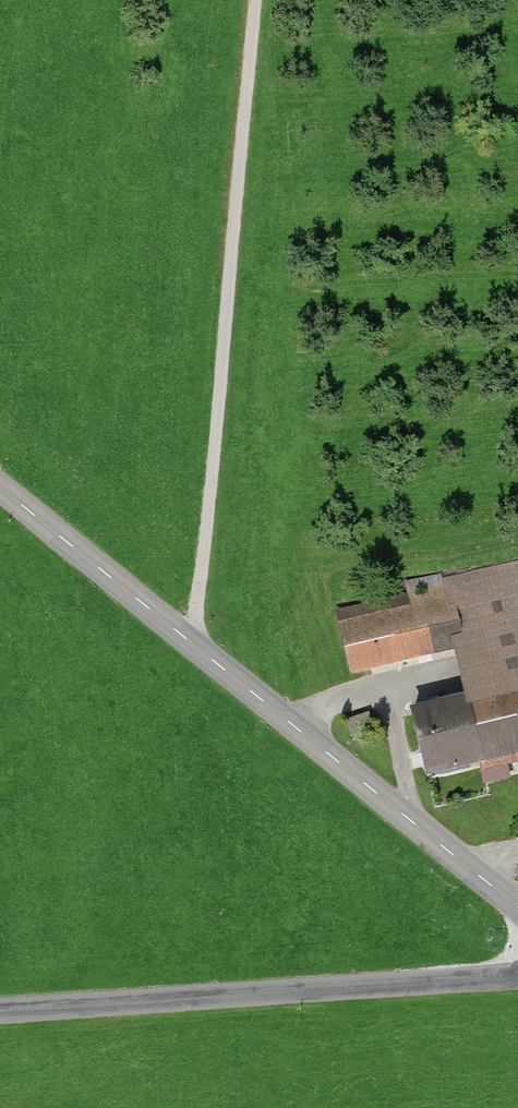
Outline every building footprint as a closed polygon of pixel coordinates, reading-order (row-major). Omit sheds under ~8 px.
[(415,772),(517,749),(517,568),(332,609),(344,665),(447,642),(462,706),(403,719),(415,772)]
